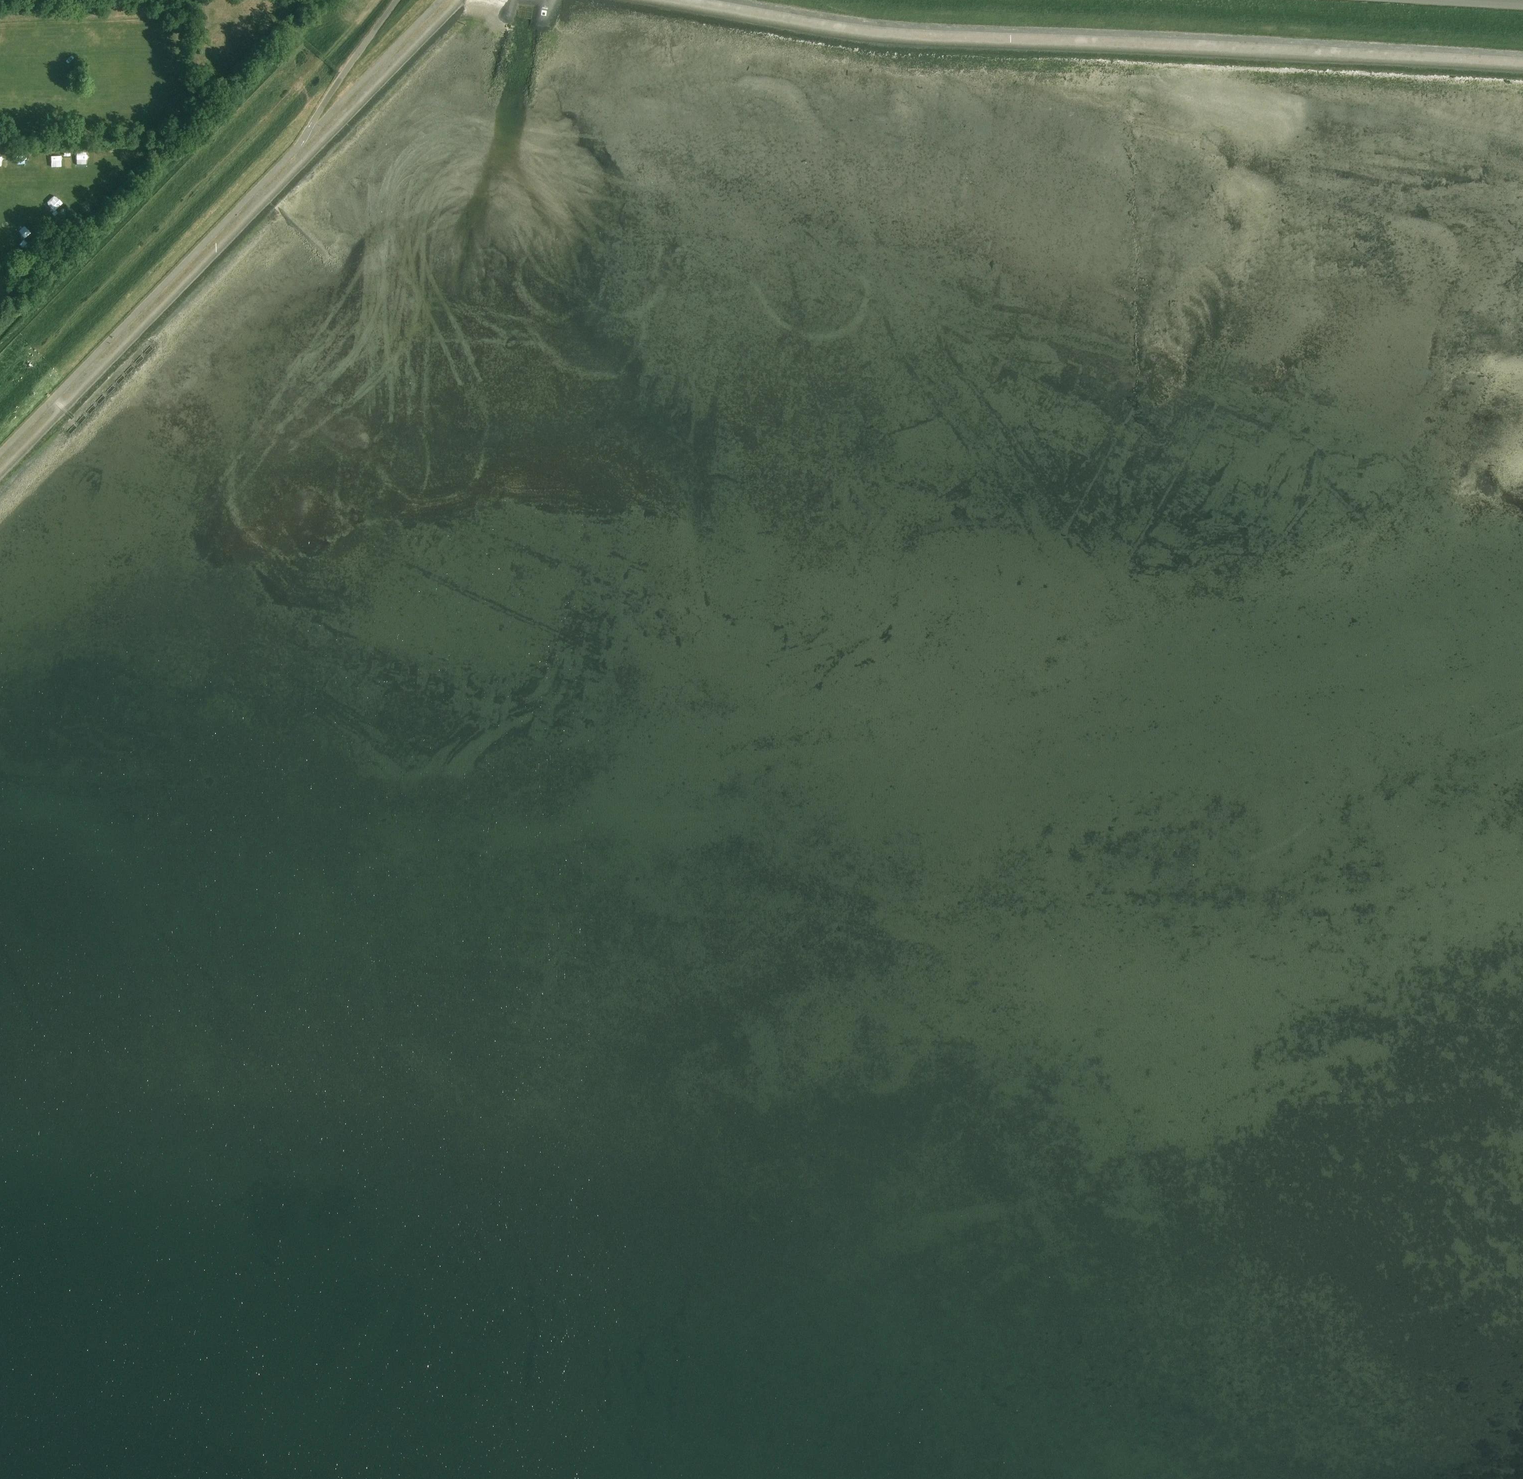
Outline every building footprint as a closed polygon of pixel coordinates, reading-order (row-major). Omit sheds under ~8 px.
[(56,202),(63,195),(59,191),(52,198),(56,202)]
